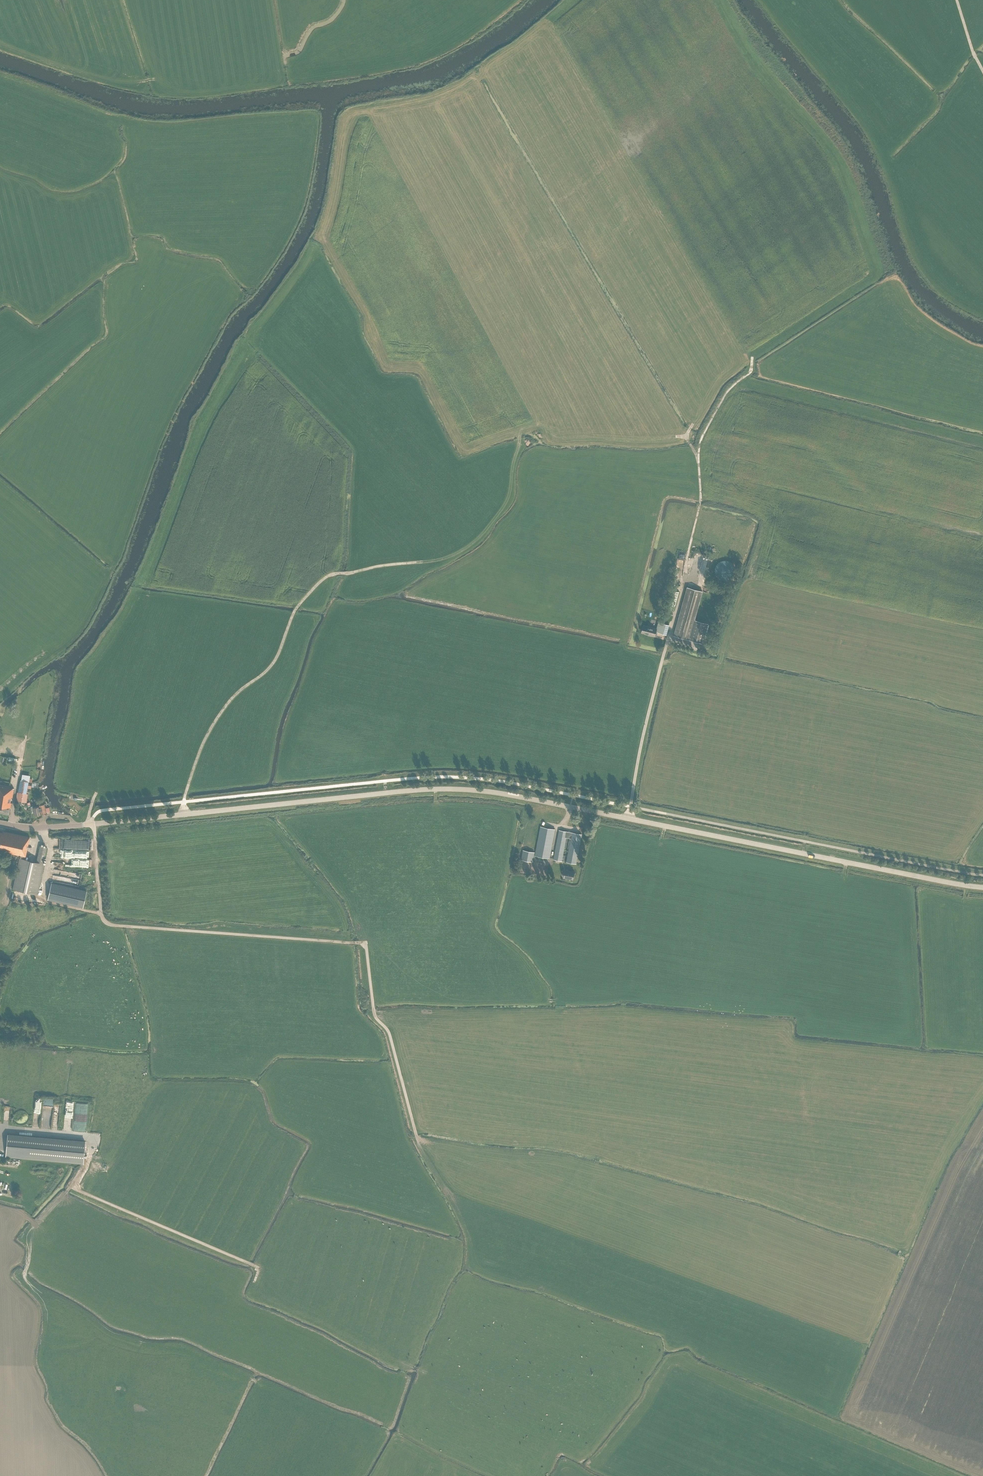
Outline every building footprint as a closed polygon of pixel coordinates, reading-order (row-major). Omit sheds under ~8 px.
[(705,577),(710,554),(696,550),(691,568),(698,570),(697,575),(705,577)] [(726,561),(725,561),(724,561),(723,561),(722,561),(721,561),(720,562),(719,562),(718,563),(717,564),(716,565),(716,566),(715,566),(715,567),(715,568),(715,569),(714,570),(714,571),(714,572),(715,572),(715,573),(715,574),(715,575),(716,576),(716,577),(717,577),(717,578),(718,578),(718,579),(719,579),(720,580),(721,580),(722,581),(723,581),(724,581),(725,581),(726,581),(727,581),(728,581),(728,580),(729,580),(730,580),(730,579),(731,579),(732,578),(733,577),(734,576),(734,575),(735,574),(735,573),(735,572),(735,571),(735,570),(735,569),(735,568),(734,567),(734,566),(733,565),(732,564),(732,563),(731,563),(731,562),(730,562),(729,562),(729,561),(728,561),(727,561),(726,561)] [(674,635),(680,637),(703,643),(708,624),(695,620),(703,592),(687,587),(674,635)] [(679,592),(672,590),(667,609),(674,611),(679,592)] [(643,625),(641,632),(655,636),(655,635),(656,635),(658,632),(667,634),(669,625),(659,622),(657,629),(643,625)] [(28,781),(20,780),(18,792),(26,794),(27,788),(28,785),(28,781)] [(9,815),(10,808),(14,788),(9,788),(9,786),(0,785),(0,813),(9,815)] [(17,792),(16,799),(27,801),(28,794),(17,792)] [(33,806),(30,806),(31,811),(33,810),(35,815),(39,814),(46,812),(45,808),(44,804),(38,805),(39,806),(33,807),(33,806)] [(539,826),(528,824),(521,860),(532,862),(539,826)] [(555,829),(541,826),(535,856),(549,858),(555,829)] [(559,830),(554,859),(561,861),(564,848),(566,848),(568,838),(569,838),(567,848),(569,849),(566,862),(576,864),(582,834),(559,830)] [(38,894),(44,864),(43,864),(46,847),(40,846),(36,862),(25,859),(25,857),(30,837),(0,831),(0,851),(21,856),(20,858),(19,858),(13,889),(38,894)] [(563,877),(573,879),(574,872),(564,870),(563,877)] [(87,891),(51,883),(48,899),(83,907),(87,891)] [(85,1141),(8,1134),(6,1157),(83,1164),(85,1141)]
